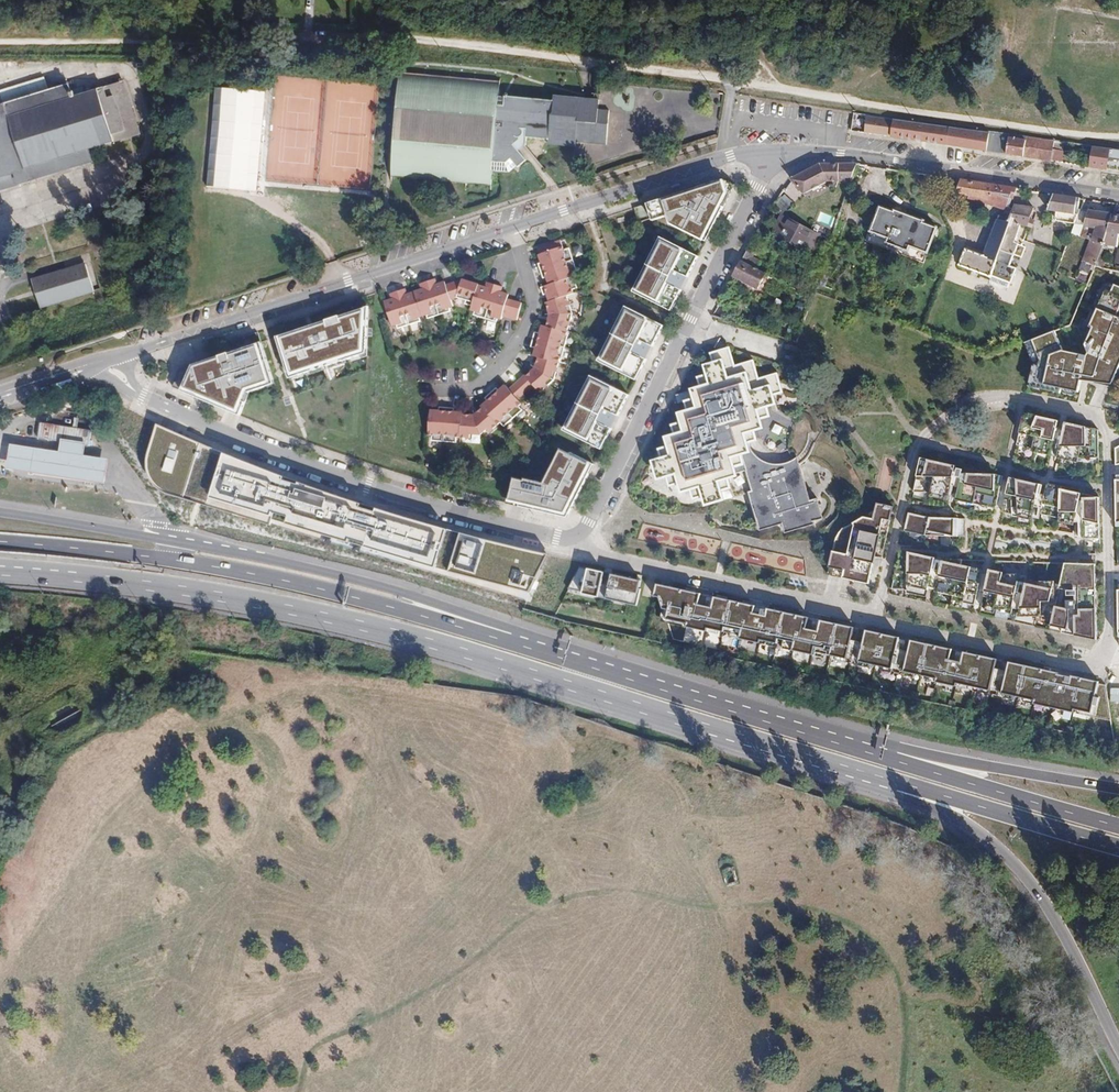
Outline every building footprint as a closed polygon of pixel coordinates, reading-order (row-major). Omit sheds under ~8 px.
[(394,77),(385,179),(486,187),(488,174),(503,174),(511,168),(512,170),(528,156),(522,149),(521,140),(542,140),(542,147),(551,146),(575,147),(577,143),(606,145),(607,129),(609,111),(597,110),(599,94),(594,94),(593,100),(561,97),(548,97),(547,102),(501,98),(501,100),(493,99),(494,84),(394,77)] [(140,135),(124,83),(75,98),(71,86),(69,86),(66,84),(50,88),(52,92),(47,94),(43,79),(0,92),(0,99),(2,108),(0,108),(0,192),(94,162),(90,151),(140,135)] [(259,191),(265,91),(215,88),(208,188),(259,191)] [(744,113),(760,114),(760,100),(744,99),(744,113)] [(926,124),(915,123),(913,138),(924,139),(924,138),(926,124)] [(926,124),(924,138),(934,139),(935,137),(949,139),(949,138),(978,142),(978,140),(979,132),(926,124)] [(1009,136),(979,132),(978,140),(988,141),(986,151),(1006,154),(1009,136)] [(1065,144),(1009,136),(1006,154),(1051,161),(1053,149),(1063,151),(1065,144)] [(1106,149),(1093,148),(1090,165),(1104,168),(1106,149)] [(820,164),(791,179),(804,193),(829,180),(838,180),(852,181),(857,164),(839,164),(820,164)] [(722,179),(635,207),(639,221),(666,214),(668,222),(703,239),(709,228),(726,192),(722,179)] [(829,180),(804,193),(810,199),(831,188),(836,188),(838,180),(829,180)] [(1021,189),(962,180),(958,193),(981,198),(1004,206),(1007,197),(1012,198),(1014,193),(1020,193),(1021,189)] [(1067,196),(1054,194),(1048,210),(1079,214),(1081,210),(1078,209),(1080,198),(1067,196)] [(879,203),(866,241),(924,263),(940,225),(879,203)] [(989,282),(1007,288),(1009,283),(1011,284),(1016,268),(1010,266),(1018,244),(1014,242),(1020,225),(1032,227),(1034,221),(1030,219),(1034,208),(1018,205),(1013,221),(997,219),(984,256),(966,249),(960,265),(991,277),(989,282)] [(1113,214),(1081,210),(1079,214),(1075,226),(1086,227),(1082,238),(1092,241),(1081,271),(1087,274),(1088,274),(1091,265),(1094,266),(1099,255),(1103,245),(1113,214)] [(821,211),(817,221),(831,227),(835,217),(821,211)] [(791,220),(781,214),(770,233),(812,255),(822,235),(811,230),(791,220)] [(1113,214),(1103,245),(1109,246),(1117,247),(1118,237),(1118,215),(1113,214)] [(863,226),(844,220),(841,229),(859,236),(863,226)] [(659,236),(632,290),(671,310),(677,299),(698,256),(659,236)] [(541,253),(563,246),(560,240),(539,248),(541,253)] [(1109,246),(1103,245),(1099,255),(1105,257),(1109,246)] [(541,271),(573,260),(569,248),(564,250),(563,246),(541,253),(540,254),(539,255),(540,259),(542,262),(538,264),(541,271)] [(749,248),(742,260),(757,269),(762,261),(753,257),(757,252),(749,248)] [(1099,255),(1094,266),(1103,269),(1108,258),(1105,257),(1099,255)] [(549,285),(573,277),(572,273),(577,271),(573,260),(541,271),(543,278),(547,277),(547,279),(549,285)] [(742,260),(733,276),(758,290),(766,274),(757,269),(742,260)] [(40,308),(91,293),(83,266),(31,281),(40,308)] [(549,301),(566,296),(573,294),(572,290),(577,288),(573,277),(549,285),(541,287),(543,295),(547,294),(547,296),(549,301)] [(429,281),(440,315),(451,311),(450,307),(454,305),(451,299),(447,285),(446,282),(440,284),(438,284),(436,279),(429,281)] [(447,285),(451,299),(457,297),(467,300),(466,303),(472,305),(479,285),(479,284),(462,279),(454,282),(447,285)] [(421,290),(416,291),(424,315),(427,314),(429,318),(440,315),(429,281),(421,283),(423,289),(421,290)] [(495,284),(493,283),(488,282),(486,287),(479,285),(472,305),(471,310),(475,310),(474,314),(485,318),(490,301),(495,284)] [(1116,283),(1113,293),(1108,291),(1095,327),(1098,329),(1089,345),(1092,357),(1067,350),(1058,330),(1025,344),(1034,363),(1027,392),(1077,403),(1080,392),(1084,393),(1085,381),(1118,386),(1118,385),(1118,285),(1116,283)] [(490,301),(485,318),(497,321),(498,318),(502,319),(503,316),(517,320),(519,313),(522,303),(513,300),(508,299),(509,295),(509,294),(503,292),(501,292),(502,286),(495,284),(490,301)] [(406,288),(399,291),(410,324),(421,320),(420,317),(424,315),(416,291),(410,293),(408,294),(406,288)] [(410,324),(399,291),(391,293),(393,299),(391,299),(385,301),(393,325),(397,324),(398,328),(410,324)] [(550,314),(573,314),(566,296),(549,301),(546,302),(548,309),(550,314)] [(623,306),(597,359),(636,380),(645,362),(665,326),(623,306)] [(339,318),(280,337),(294,376),(368,349),(370,307),(339,318)] [(547,326),(567,332),(573,314),(550,314),(548,319),(547,326)] [(537,357),(559,363),(561,363),(565,347),(569,332),(567,332),(547,326),(542,325),(540,330),(540,332),(535,332),(533,339),(531,346),(536,348),(535,350),(534,356),(537,357)] [(262,343),(229,354),(195,365),(191,374),(186,387),(241,410),(249,389),(275,380),(262,343)] [(535,367),(555,381),(559,363),(537,357),(536,360),(535,367)] [(670,454),(651,460),(657,477),(676,472),(682,491),(699,486),(705,506),(723,499),(734,498),(728,478),(746,472),(752,491),(750,493),(761,531),(784,524),(787,533),(816,523),(815,520),(824,517),(818,498),(811,500),(797,457),(793,460),(790,463),(784,465),(778,466),(771,466),(765,465),(759,462),(754,458),(751,454),(749,450),(747,444),(744,432),(762,428),(758,409),(776,404),(771,385),(752,390),(746,372),(728,377),(723,358),(702,364),(708,383),(690,388),(695,406),(678,412),(683,429),(664,437),(670,454)] [(526,375),(534,385),(541,391),(555,381),(535,367),(531,370),(526,375)] [(509,388),(519,399),(534,385),(526,375),(524,374),(509,388)] [(593,376),(567,430),(603,448),(614,428),(632,393),(593,376)] [(491,392),(513,417),(522,409),(519,405),(522,403),(519,399),(509,388),(505,384),(501,389),(499,390),(497,387),(491,392)] [(483,407),(498,424),(501,422),(504,426),(513,417),(491,392),(485,397),(488,400),(486,402),(481,406),(483,407)] [(70,395),(70,402),(86,405),(77,393),(70,395)] [(432,440),(444,441),(447,406),(440,406),(440,410),(437,410),(431,409),(429,434),(433,434),(432,440)] [(447,406),(444,441),(455,443),(456,437),(460,438),(463,413),(463,411),(457,411),(455,411),(455,407),(447,406)] [(475,415),(480,435),(488,428),(491,431),(498,424),(483,407),(477,412),(475,415)] [(463,413),(460,438),(469,438),(469,434),(480,435),(475,415),(472,414),(463,413)] [(1098,430),(1066,422),(1064,428),(1058,427),(1059,421),(1024,413),(1017,445),(1029,448),(1030,450),(1058,457),(1080,461),(1080,458),(1099,458),(1098,430)] [(38,438),(61,442),(85,446),(89,447),(92,431),(41,422),(38,438)] [(282,476),(154,422),(144,457),(145,469),(155,485),(164,493),(527,593),(547,554),(359,503),(282,476)] [(85,446),(61,442),(60,451),(36,448),(32,472),(105,484),(109,459),(84,455),(85,446)] [(549,483),(516,476),(511,500),(571,514),(594,464),(564,449),(549,483)] [(1004,476),(962,474),(962,470),(956,469),(956,466),(921,458),(914,490),(933,490),(933,493),(957,499),(997,507),(1004,476)] [(1040,519),(1041,514),(1059,518),(1065,489),(1065,487),(1048,483),(1046,495),(1041,494),(1043,485),(1024,481),(1024,479),(1010,476),(1003,509),(1014,512),(1014,513),(1032,517),(1040,519)] [(1059,518),(1074,525),(1079,503),(1083,504),(1084,540),(1101,544),(1100,497),(1065,489),(1059,518)] [(892,532),(898,507),(878,503),(876,510),(843,529),(836,540),(829,572),(871,583),(885,530),(892,532)] [(931,518),(909,513),(905,532),(926,536),(964,537),(965,518),(931,518)] [(653,532),(652,541),(667,542),(668,533),(653,532)] [(962,560),(943,560),(902,551),(892,589),(908,590),(907,593),(927,598),(929,590),(936,592),(954,596),(951,606),(963,608),(964,603),(975,606),(983,570),(962,565),(962,560)] [(580,564),(557,611),(632,630),(642,579),(580,564)] [(1055,584),(1055,581),(1045,581),(1037,616),(1053,616),(1051,626),(1063,628),(1062,633),(1097,641),(1096,565),(1065,564),(1060,585),(1055,584)] [(1045,581),(1026,582),(1019,581),(1020,575),(1001,574),(1002,571),(990,569),(981,607),(986,608),(985,611),(995,613),(996,610),(1018,617),(1037,616),(1045,581)] [(673,640),(1112,739),(1106,685),(656,585),(655,596),(673,640)] [(734,867),(724,870),(729,888),(739,885),(734,867)]
